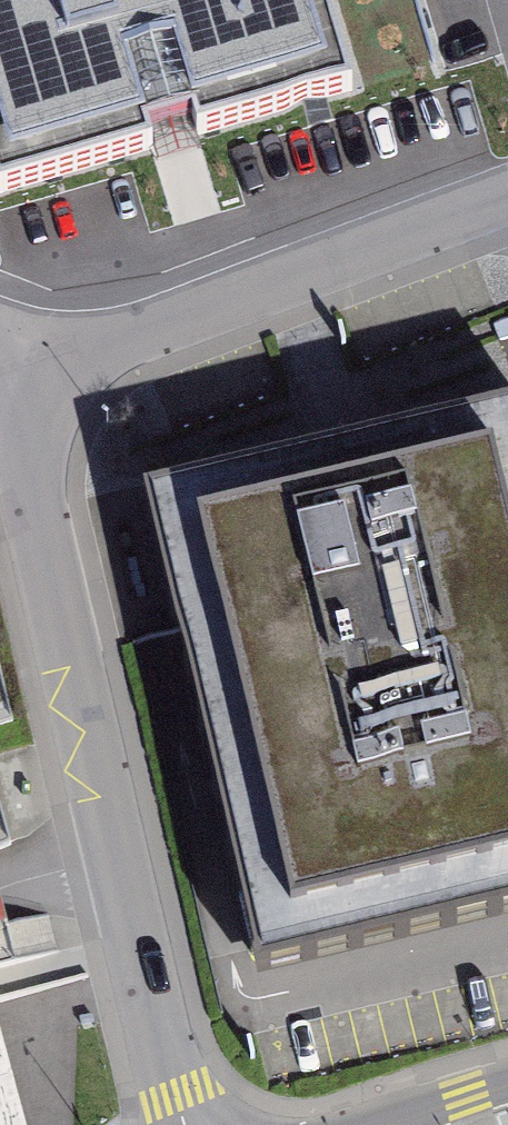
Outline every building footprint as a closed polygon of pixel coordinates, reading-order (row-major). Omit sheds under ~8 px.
[(353,86),(328,0),(0,0),(0,190),(353,86)] [(147,497),(264,984),(507,925),(507,410),(147,497)] [(10,944),(0,905),(0,946),(10,944)] [(0,1045),(0,1124),(22,1124),(0,1045)]
